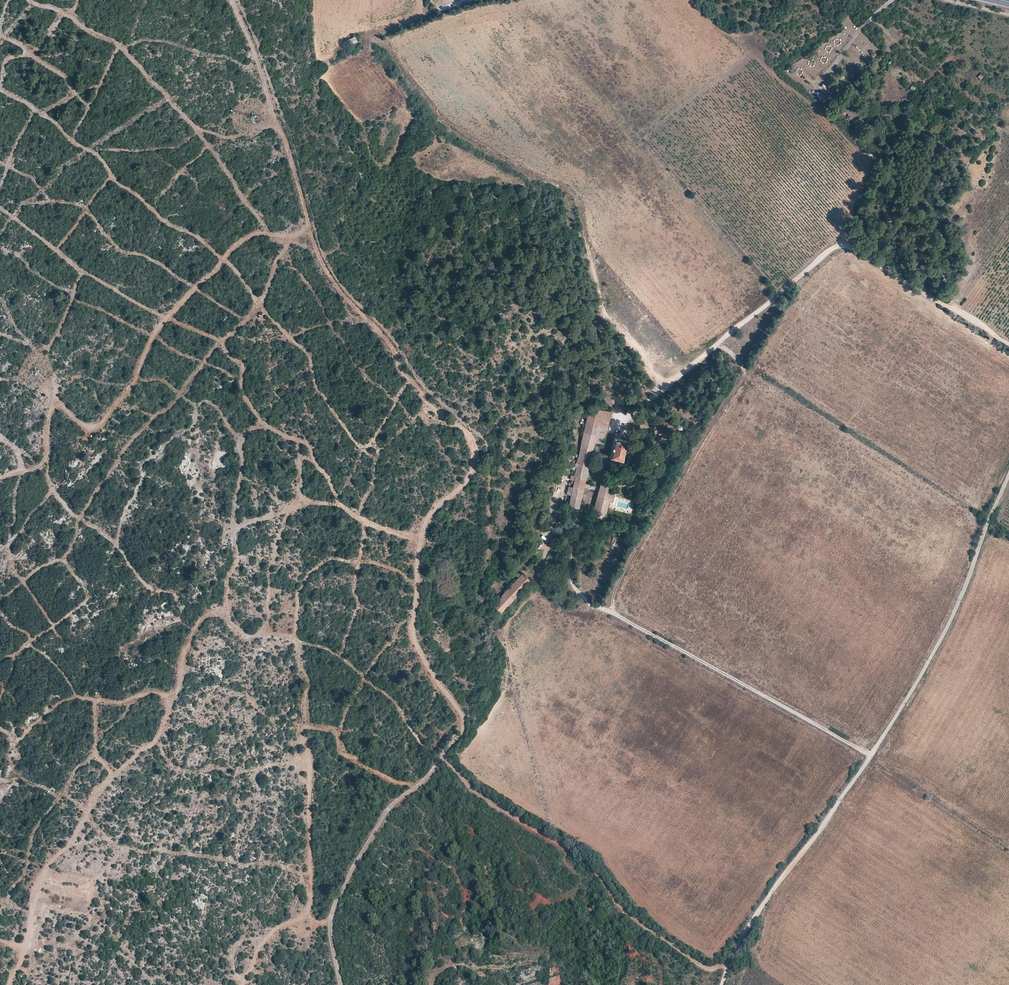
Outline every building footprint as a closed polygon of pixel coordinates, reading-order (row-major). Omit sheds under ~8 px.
[(349,46),(357,43),(355,37),(347,40),(349,46)] [(859,129),(862,125),(857,120),(853,124),(859,129)] [(598,421),(607,423),(611,411),(589,406),(576,463),(575,463),(574,466),(576,467),(574,476),(575,476),(569,504),(578,508),(585,480),(592,451),(593,447),(594,442),(595,439),(593,438),(598,421)] [(602,443),(607,423),(598,421),(593,438),(595,439),(594,442),(596,442),(602,443)] [(611,456),(621,459),(626,442),(615,439),(611,456)] [(597,497),(608,501),(611,487),(601,484),(597,497)] [(606,511),(608,501),(597,497),(594,507),(606,511)] [(606,511),(594,507),(592,513),(590,519),(597,522),(600,516),(604,518),(606,511)] [(493,605),(500,612),(530,580),(522,573),(521,574),(516,580),(510,586),(503,594),(493,605)]
